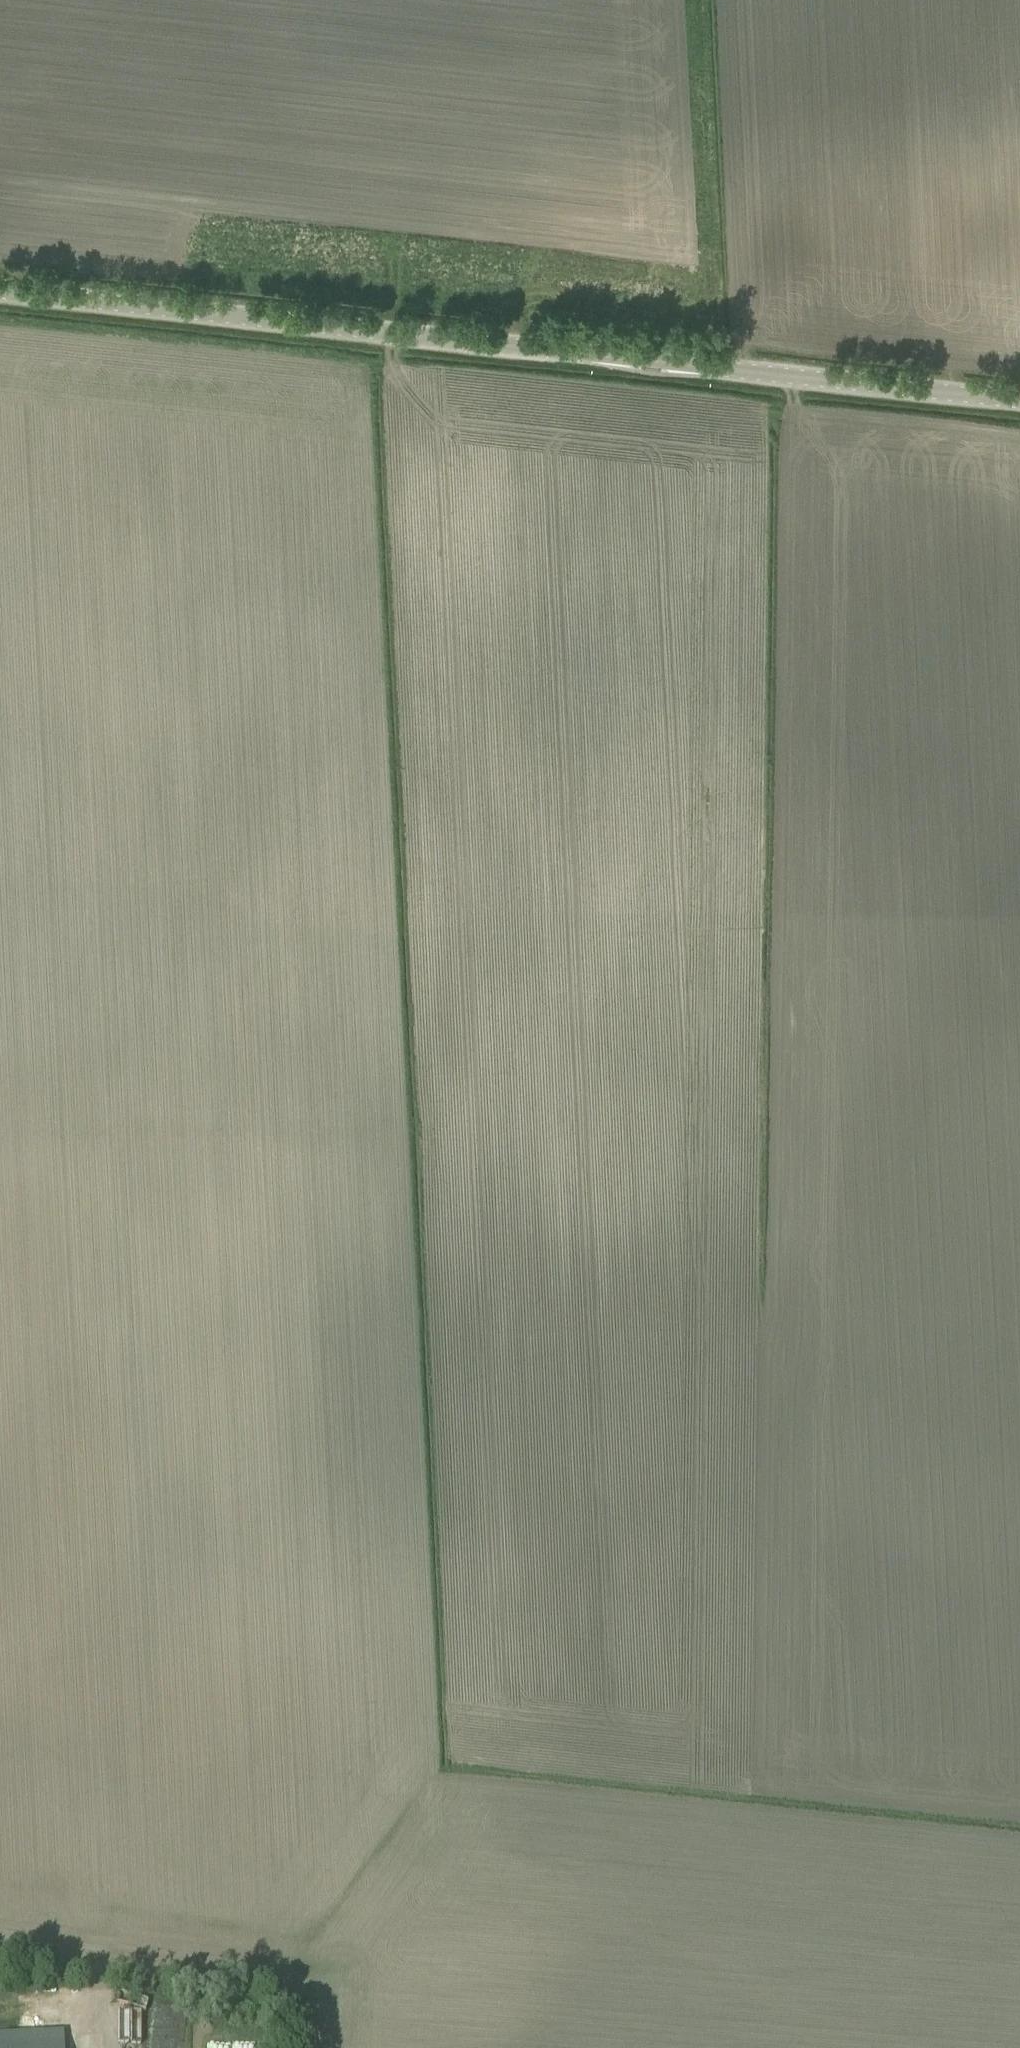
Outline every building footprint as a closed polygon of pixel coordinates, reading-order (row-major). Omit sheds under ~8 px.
[(0,2031),(0,2047),(61,2047),(61,2029),(0,2031)]
